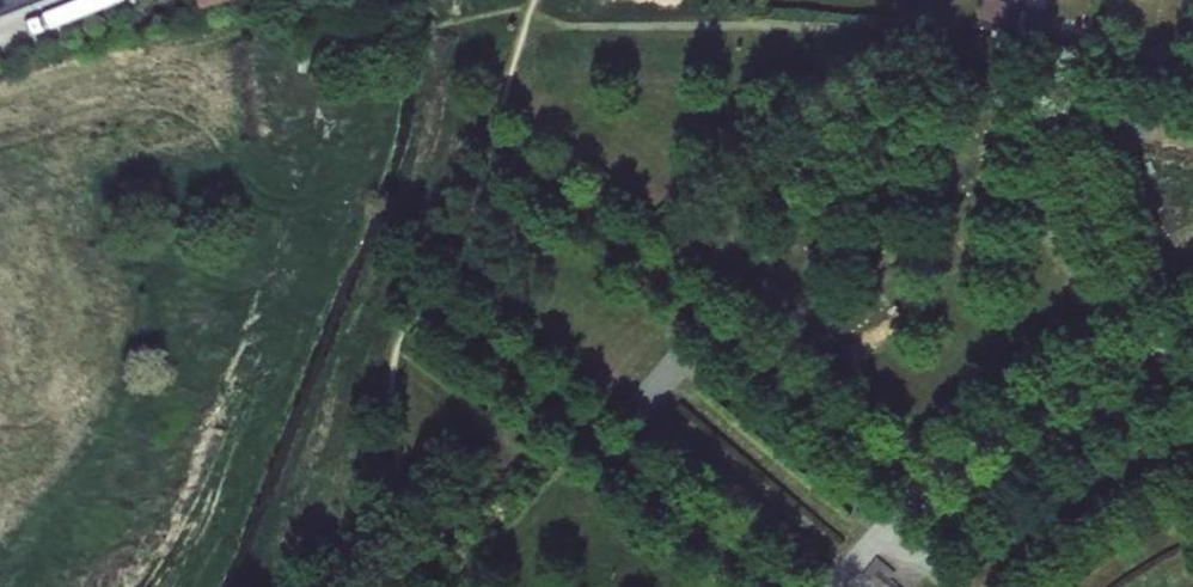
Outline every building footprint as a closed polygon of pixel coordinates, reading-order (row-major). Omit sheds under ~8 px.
[(46,0),(0,0),(0,18),(46,0)] [(998,0),(985,0),(979,23),(1006,29),(1012,3),(998,0)] [(1030,14),(1021,11),(1015,35),(1024,38),(1023,43),(1047,49),(1055,17),(1031,11),(1030,14)]
